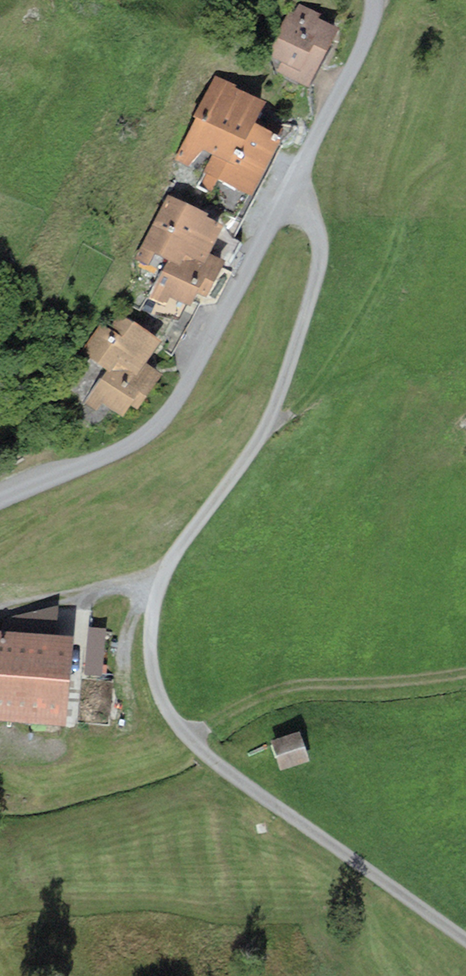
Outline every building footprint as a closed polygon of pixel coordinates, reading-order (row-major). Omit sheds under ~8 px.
[(294,12),(288,9),(266,55),(280,62),(276,70),(309,86),(338,27),(318,18),(320,14),(299,3),(294,12)] [(266,101),(214,76),(174,159),(251,196),(281,134),(255,122),(266,101)] [(225,222),(168,194),(135,259),(148,265),(154,253),(167,260),(149,297),(165,306),(170,296),(189,305),(196,292),(206,297),(224,260),(210,252),(225,222)] [(160,339),(118,312),(108,328),(100,323),(81,352),(107,369),(84,402),(97,411),(101,404),(121,418),(130,404),(137,409),(162,372),(145,361),(160,339)] [(87,629),(87,677),(106,677),(106,629),(87,629)] [(0,631),(0,718),(65,723),(71,636),(0,631)] [(300,731),(271,739),(280,769),(308,761),(300,731)]
